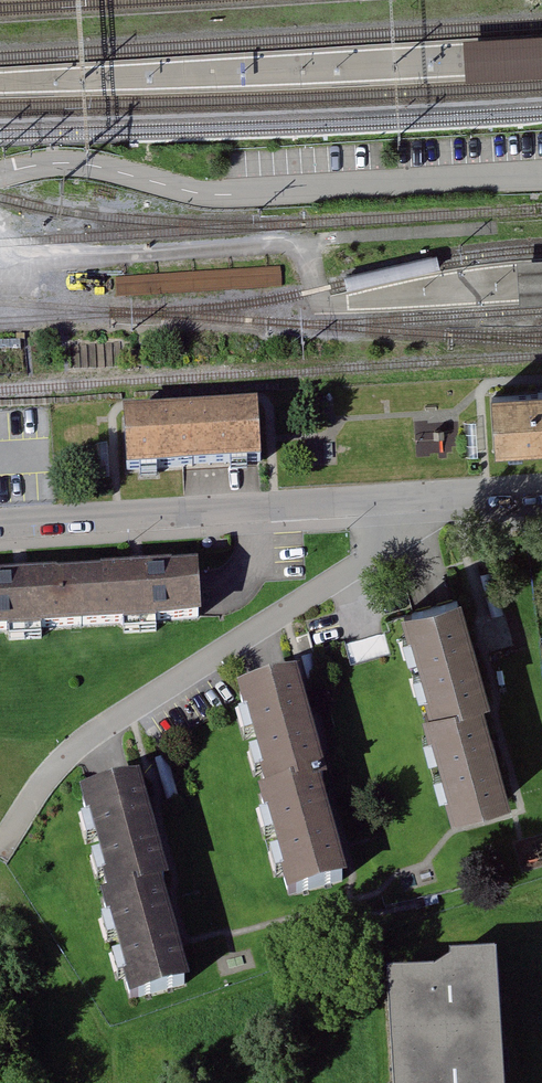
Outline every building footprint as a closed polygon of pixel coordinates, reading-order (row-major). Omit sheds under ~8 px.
[(464,37),(466,78),(541,73),(541,32),(464,37)] [(517,258),(520,302),(541,300),(541,256),(517,258)] [(491,394),(494,450),(541,447),(541,391),(491,394)] [(124,413),(127,470),(263,463),(260,406),(124,413)] [(195,565),(0,576),(0,634),(200,622),(195,565)] [(488,701),(456,596),(396,611),(424,712),(418,714),(450,819),(508,801),(479,703),(488,701)] [(322,777),(293,675),(232,690),(261,790),(254,792),(283,897),(346,883),(316,779),(322,777)] [(167,885),(135,779),(73,795),(102,895),(96,897),(127,1002),(188,985),(161,886),(167,885)] [(381,978),(387,1082),(501,1082),(493,959),(448,962),(449,968),(433,977),(381,978)]
